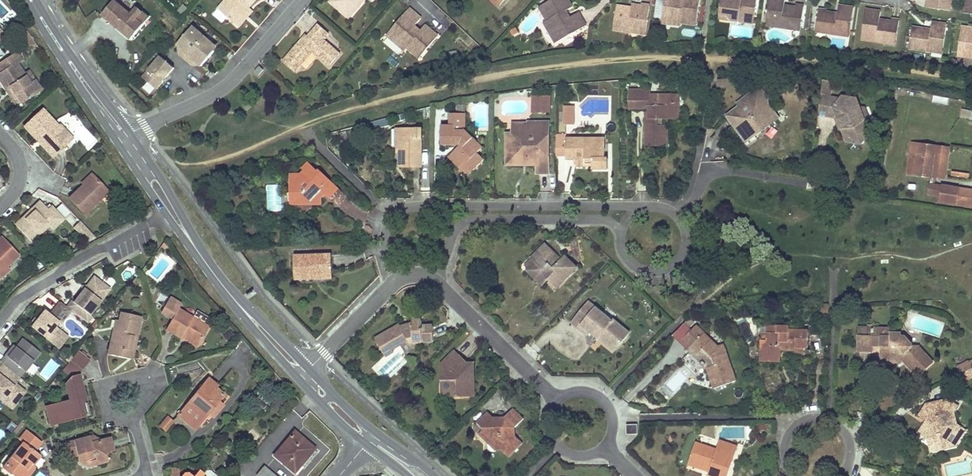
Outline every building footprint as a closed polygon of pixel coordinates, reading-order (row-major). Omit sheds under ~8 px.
[(108,7),(102,15),(132,40),(151,17),(138,7),(132,13),(116,0),(114,0),(108,7)] [(213,14),(222,22),(227,16),(235,23),(249,7),(255,0),(225,0),(213,14)] [(330,1),(349,18),(364,0),(331,0),(330,1)] [(586,26),(578,12),(569,17),(566,19),(563,13),(566,11),(572,7),(568,0),(551,0),(539,7),(547,21),(544,22),(556,43),(586,26)] [(696,25),(700,0),(683,0),(682,5),(675,4),(676,0),(664,0),(662,19),(670,20),(670,24),(681,26),(681,23),(696,25)] [(757,0),(741,0),(741,3),(737,3),(736,0),(721,0),(720,13),(727,14),(732,20),(754,23),(757,0)] [(790,6),(787,10),(784,9),(784,6),(785,0),(769,0),(766,25),(788,28),(794,23),(801,24),(804,6),(796,5),(796,7),(790,6)] [(952,0),(934,0),(927,0),(926,7),(950,11),(952,0)] [(962,13),(971,14),(971,0),(964,0),(962,13)] [(188,8),(183,4),(177,12),(181,16),(188,8)] [(646,31),(650,6),(641,5),(641,6),(632,5),(631,8),(631,10),(627,10),(627,7),(616,6),(613,30),(630,33),(630,29),(646,31)] [(854,8),(839,6),(838,14),(837,17),(834,16),(834,13),(826,12),(826,10),(818,9),(815,31),(850,36),(854,8)] [(249,7),(235,23),(239,26),(253,10),(249,7)] [(421,18),(409,8),(386,35),(405,50),(407,48),(419,58),(438,36),(425,25),(420,31),(418,33),(412,29),(414,26),(421,18)] [(882,24),(879,23),(880,20),(881,12),(865,9),(860,39),(883,42),(889,37),(896,39),(899,20),(891,19),(891,22),(885,21),(882,24)] [(932,22),(931,30),(931,33),(927,33),(928,30),(912,27),(909,49),(932,52),(937,48),(943,49),(947,24),(932,22)] [(329,32),(318,23),(308,35),(304,40),(302,38),(288,55),(301,66),(313,51),(330,65),(341,52),(324,38),(329,32)] [(962,26),(958,51),(965,52),(968,57),(971,58),(971,28),(962,26)] [(187,61),(207,38),(198,30),(191,31),(178,46),(180,47),(184,51),(181,55),(187,61)] [(34,44),(26,33),(21,36),(28,48),(34,44)] [(203,67),(216,53),(216,45),(207,38),(187,61),(194,66),(197,62),(202,66),(203,67)] [(0,63),(0,72),(0,73),(0,82),(5,90),(9,87),(20,103),(39,91),(33,81),(28,84),(22,74),(15,63),(20,60),(16,53),(0,63)] [(301,66),(288,55),(283,60),(296,72),(301,66)] [(157,90),(175,69),(162,57),(144,78),(157,90)] [(259,65),(255,71),(258,74),(263,69),(259,65)] [(28,84),(33,81),(27,71),(22,74),(28,84)] [(722,88),(717,80),(716,80),(713,94),(722,88)] [(730,83),(728,80),(717,80),(722,88),(730,83)] [(9,87),(5,90),(15,106),(20,103),(9,87)] [(759,87),(737,104),(739,106),(753,96),(759,98),(762,102),(768,105),(769,99),(759,87)] [(668,131),(663,126),(659,126),(659,119),(670,119),(679,110),(679,103),(671,103),(671,96),(657,96),(657,98),(651,98),(651,91),(631,91),(630,108),(638,108),(638,104),(649,104),(649,108),(649,114),(649,122),(646,122),(646,146),(668,146),(668,131)] [(739,106),(725,117),(743,140),(753,131),(758,131),(764,126),(765,123),(775,114),(768,105),(762,102),(759,98),(753,96),(739,106)] [(839,101),(819,97),(816,114),(834,117),(841,118),(844,126),(843,127),(849,141),(862,144),(858,140),(867,129),(863,119),(864,119),(860,108),(859,109),(855,99),(842,97),(839,101)] [(550,112),(549,99),(539,99),(539,112),(550,112)] [(876,128),(867,106),(860,108),(864,119),(863,119),(867,129),(858,140),(862,144),(876,128)] [(43,108),(23,127),(38,143),(40,141),(55,156),(70,142),(57,128),(60,126),(43,108)] [(670,119),(678,119),(679,110),(670,119)] [(574,113),(564,113),(564,126),(574,126),(574,113)] [(460,148),(459,149),(458,149),(448,159),(457,168),(464,161),(472,170),(483,159),(477,153),(482,147),(465,130),(465,114),(450,114),(450,126),(441,126),(440,146),(454,146),(456,144),(460,148)] [(764,131),(779,119),(775,114),(765,123),(764,126),(758,131),(753,131),(743,140),(746,144),(764,131)] [(834,117),(838,129),(843,127),(844,126),(841,118),(834,117)] [(513,161),(517,161),(522,161),(522,158),(527,158),(527,167),(537,167),(537,175),(550,175),(549,123),(529,123),(529,125),(513,125),(513,136),(510,135),(510,149),(513,149),(513,161)] [(73,138),(61,125),(60,126),(57,128),(70,142),(73,138)] [(401,145),(401,155),(401,166),(422,166),(422,128),(401,128),(401,145)] [(510,149),(510,135),(506,136),(506,166),(527,167),(527,158),(522,158),(522,161),(517,161),(513,161),(513,149),(510,149)] [(593,169),(608,170),(608,159),(605,159),(605,149),(603,149),(603,139),(567,138),(567,136),(556,136),(556,157),(566,158),(566,159),(574,159),(593,160),(593,168),(593,169)] [(40,141),(38,143),(52,158),(55,156),(40,141)] [(936,146),(912,142),(907,173),(931,177),(936,146)] [(936,146),(931,177),(943,179),(948,148),(936,146)] [(593,160),(574,159),(574,168),(593,168),(593,160)] [(464,161),(457,168),(462,173),(469,173),(472,170),(464,161)] [(304,172),(310,165),(308,164),(302,170),(304,172)] [(296,204),(299,204),(301,204),(308,200),(316,205),(321,199),(319,196),(323,193),(325,195),(329,198),(339,189),(322,173),(320,175),(318,172),(310,165),(304,172),(301,175),(290,175),(290,194),(296,198),(296,204)] [(82,186),(92,176),(89,173),(79,183),(82,186)] [(82,186),(75,193),(69,199),(84,215),(108,192),(92,176),(82,186)] [(957,189),(929,185),(928,194),(939,196),(938,202),(955,205),(957,189)] [(347,198),(339,189),(329,198),(338,207),(347,198)] [(955,205),(971,207),(971,191),(957,189),(955,205)] [(304,217),(316,205),(308,200),(301,204),(299,204),(296,204),(297,210),(304,217)] [(48,210),(40,202),(32,210),(35,213),(32,216),(29,213),(15,225),(29,240),(46,224),(49,227),(52,230),(63,220),(52,207),(48,210)] [(366,219),(369,209),(349,204),(347,214),(366,219)] [(74,215),(68,222),(89,242),(95,235),(74,215)] [(49,227),(46,224),(29,240),(32,243),(49,227)] [(5,275),(10,270),(7,267),(19,255),(2,238),(0,240),(0,279),(5,275)] [(532,260),(534,262),(536,264),(527,271),(536,280),(541,274),(549,282),(556,290),(577,269),(565,257),(561,261),(558,264),(554,260),(557,256),(546,245),(532,260)] [(295,279),(304,279),(312,279),(312,274),(332,273),(331,255),(294,257),(295,279)] [(541,274),(536,280),(543,287),(549,282),(541,274)] [(71,311),(78,317),(82,311),(89,316),(109,290),(94,278),(87,287),(87,291),(83,292),(74,303),(72,301),(67,308),(71,311)] [(42,303),(54,309),(59,300),(47,294),(42,303)] [(193,317),(179,309),(181,305),(169,298),(160,313),(172,320),(167,330),(181,338),(182,336),(184,333),(200,342),(209,327),(204,323),(208,316),(197,310),(193,317)] [(67,308),(60,303),(50,316),(45,312),(38,321),(34,325),(32,328),(55,345),(64,334),(55,328),(59,324),(61,325),(71,311),(67,308)] [(611,321),(589,303),(572,324),(579,329),(582,325),(590,332),(598,339),(599,338),(602,335),(618,348),(629,333),(613,319),(611,321)] [(828,305),(824,305),(820,306),(819,314),(828,314),(828,305)] [(137,336),(139,327),(141,319),(122,314),(119,323),(118,330),(115,329),(109,353),(128,358),(134,335),(137,336)] [(393,350),(407,342),(409,341),(408,340),(413,339),(413,343),(422,342),(433,342),(433,334),(433,326),(422,326),(422,321),(413,321),(413,325),(410,326),(410,328),(406,329),(405,327),(403,327),(402,327),(400,325),(375,340),(385,357),(393,352),(393,350)] [(683,340),(692,331),(685,324),(673,336),(689,352),(692,349),(683,340)] [(590,332),(582,325),(579,329),(587,336),(590,332)] [(696,326),(692,331),(683,340),(692,349),(689,352),(707,368),(714,389),(736,382),(723,345),(717,347),(696,326)] [(761,332),(761,349),(766,349),(766,357),(779,357),(779,350),(779,347),(785,347),(785,350),(795,350),(795,352),(795,353),(804,354),(804,348),(808,349),(809,332),(790,331),(790,327),(777,326),(777,333),(761,332)] [(872,347),(882,348),(882,334),(887,334),(891,334),(891,330),(872,329),(871,337),(873,337),(872,347)] [(182,336),(198,346),(200,342),(184,333),(182,336)] [(68,338),(64,334),(55,345),(60,349),(68,338)] [(891,334),(887,334),(882,334),(882,348),(881,362),(894,362),(894,360),(901,360),(917,378),(933,363),(919,348),(912,347),(912,346),(905,338),(901,338),(901,334),(891,334)] [(128,358),(132,359),(137,336),(134,335),(128,358)] [(599,338),(615,351),(618,348),(602,335),(599,338)] [(872,353),(872,350),(872,347),(873,337),(871,337),(858,337),(857,353),(872,353)] [(3,365),(16,375),(20,368),(25,372),(40,353),(23,339),(16,347),(8,358),(6,356),(0,363),(3,365)] [(411,349),(422,342),(413,343),(413,339),(408,340),(409,341),(407,342),(411,349)] [(6,356),(8,358),(16,347),(13,345),(6,356)] [(766,349),(761,349),(760,362),(779,363),(779,357),(766,357),(766,349)] [(63,370),(72,377),(65,385),(69,400),(44,407),(49,424),(53,426),(69,422),(67,414),(75,412),(75,413),(76,415),(89,411),(87,403),(88,403),(80,375),(92,361),(79,350),(63,370)] [(474,365),(467,364),(466,366),(462,363),(464,362),(454,352),(440,365),(441,381),(445,381),(446,394),(450,398),(461,398),(463,393),(474,393),(474,365)] [(51,358),(37,374),(46,381),(59,365),(51,358)] [(658,388),(668,399),(695,375),(686,364),(658,388)] [(961,374),(971,369),(968,364),(958,369),(961,374)] [(3,365),(0,368),(0,400),(6,405),(12,397),(18,402),(25,392),(16,384),(21,379),(16,375),(3,365)] [(971,369),(961,374),(961,375),(964,380),(971,376),(971,371),(971,369)] [(203,418),(217,402),(222,395),(215,388),(216,386),(208,380),(179,416),(194,429),(203,418)] [(445,381),(441,381),(441,398),(450,398),(446,394),(445,381)] [(12,409),(18,402),(12,397),(6,405),(12,409)] [(942,447),(950,434),(959,439),(965,431),(955,425),(953,414),(957,407),(946,400),(926,405),(919,416),(925,420),(925,421),(928,422),(926,425),(923,423),(917,434),(928,440),(929,447),(931,453),(944,450),(942,447)] [(208,423),(222,406),(217,402),(203,418),(208,423)] [(488,435),(488,439),(488,444),(495,444),(494,451),(505,451),(505,454),(509,458),(522,444),(513,436),(513,428),(523,418),(514,409),(506,418),(498,418),(498,422),(493,422),(493,418),(488,412),(477,424),(482,428),(482,435),(488,435)] [(69,422),(90,416),(89,411),(76,415),(75,413),(75,412),(67,414),(69,422)] [(159,426),(163,428),(166,431),(173,423),(166,417),(159,426)] [(627,434),(638,434),(638,425),(627,425),(627,434)] [(38,448),(42,443),(27,431),(20,440),(24,443),(3,469),(10,475),(11,474),(14,475),(23,475),(28,470),(26,469),(30,464),(33,466),(40,457),(35,452),(38,448)] [(310,455),(306,451),(301,447),(306,442),(295,432),(274,457),(295,474),(310,455)] [(944,450),(955,447),(959,439),(950,434),(942,447),(944,450)] [(86,466),(96,464),(107,461),(104,452),(113,450),(110,439),(96,443),(93,444),(91,437),(68,443),(71,453),(75,452),(78,461),(84,460),(86,466)] [(310,455),(315,450),(306,442),(301,447),(306,451),(310,455)] [(724,453),(727,444),(719,442),(717,450),(724,453)] [(710,469),(709,472),(707,475),(708,475),(728,475),(737,447),(727,444),(724,453),(717,450),(695,443),(689,461),(710,469)] [(689,461),(688,464),(709,472),(710,469),(689,461)] [(35,468),(33,466),(30,464),(26,469),(28,470),(23,475),(29,475),(35,468)]
